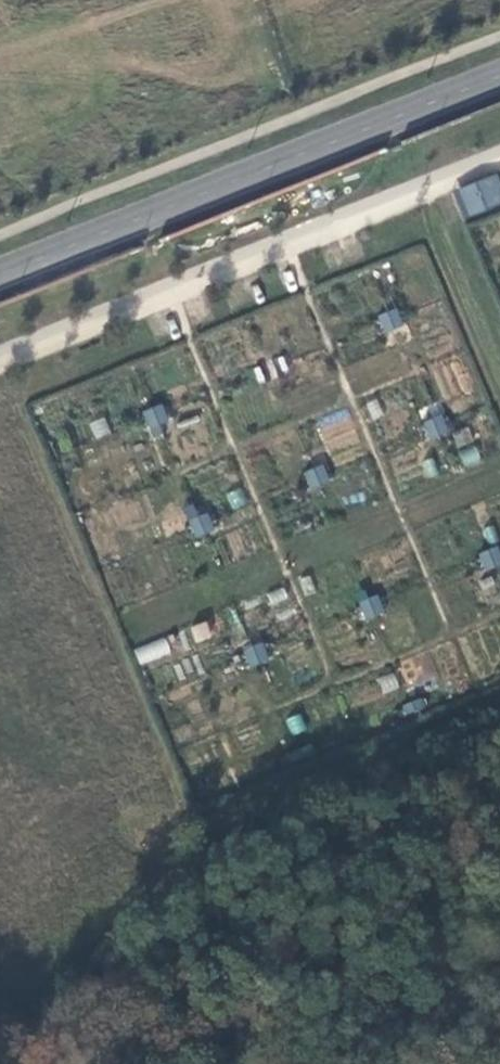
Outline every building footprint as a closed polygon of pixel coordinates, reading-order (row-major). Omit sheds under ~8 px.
[(464,187),(475,215),(499,204),(499,182),(497,174),(464,187)] [(464,187),(452,192),(464,219),(475,215),(464,187)] [(396,309),(379,315),(386,332),(403,325),(396,309)] [(277,357),(260,363),(267,380),(284,373),(277,357)] [(161,404),(144,411),(151,428),(168,421),(161,404)] [(328,449),(357,440),(347,410),(318,419),(328,449)] [(441,415),(424,422),(431,439),(448,432),(441,415)] [(459,449),(463,466),(481,462),(477,446),(459,449)] [(322,465),(305,472),(312,488),(329,481),(322,465)] [(207,513),(190,521),(197,537),(214,530),(207,513)] [(480,554),(487,570),(499,565),(499,554),(497,546),(480,554)] [(377,595),(360,602),(367,619),(384,612),(377,595)] [(134,649),(140,664),(171,652),(165,637),(134,649)] [(261,643),(244,649),(251,666),(268,659),(261,643)] [(420,698),(404,706),(407,714),(424,707),(420,698)] [(305,746),(288,753),(291,761),(308,755),(305,746)]
